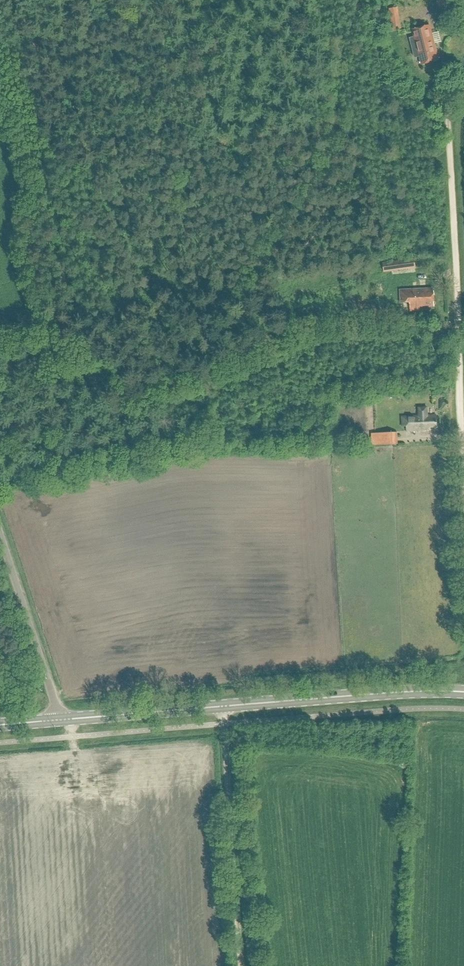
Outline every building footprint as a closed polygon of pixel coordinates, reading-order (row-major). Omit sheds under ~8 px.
[(401,29),(397,8),(389,9),(392,30),(401,29)] [(427,26),(413,29),(415,37),(409,38),(414,58),(420,57),(422,63),(438,59),(431,33),(429,33),(427,26)] [(382,263),(383,273),(416,268),(414,258),(382,263)] [(422,289),(400,290),(400,303),(409,302),(410,311),(423,310),(434,309),(433,289),(422,289)] [(419,416),(402,417),(402,427),(407,427),(407,431),(429,430),(428,427),(437,427),(437,416),(427,416),(427,408),(419,409),(419,416)] [(397,432),(371,433),(372,445),(398,444),(397,432)]
